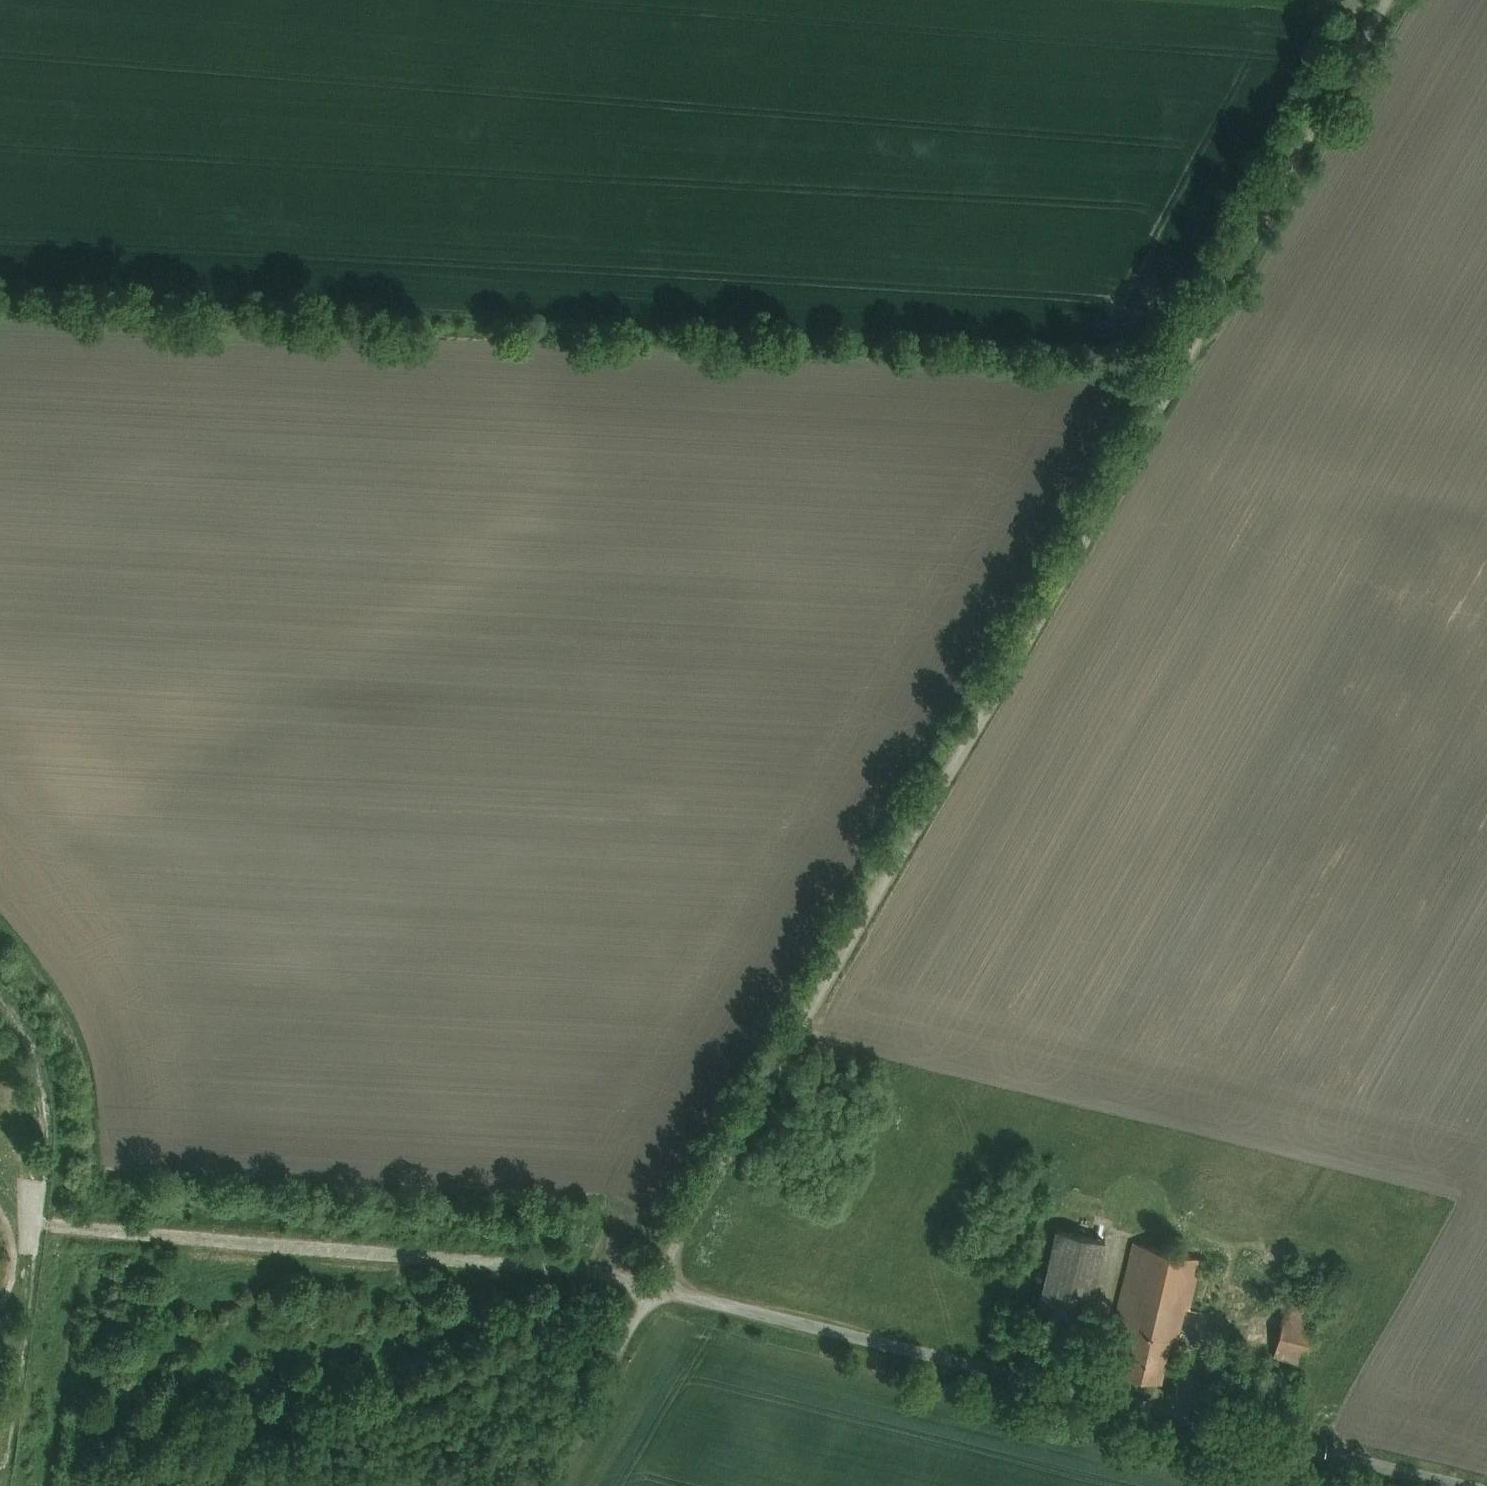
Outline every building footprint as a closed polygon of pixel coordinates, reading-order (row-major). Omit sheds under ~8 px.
[(1106,1245),(1055,1233),(1038,1301),(1089,1313),(1106,1245)] [(1198,1253),(1134,1239),(1115,1321),(1178,1336),(1198,1253)] [(1311,1360),(1316,1312),(1284,1309),(1279,1357),(1311,1360)] [(1160,1380),(1171,1337),(1132,1327),(1121,1370),(1160,1380)]
